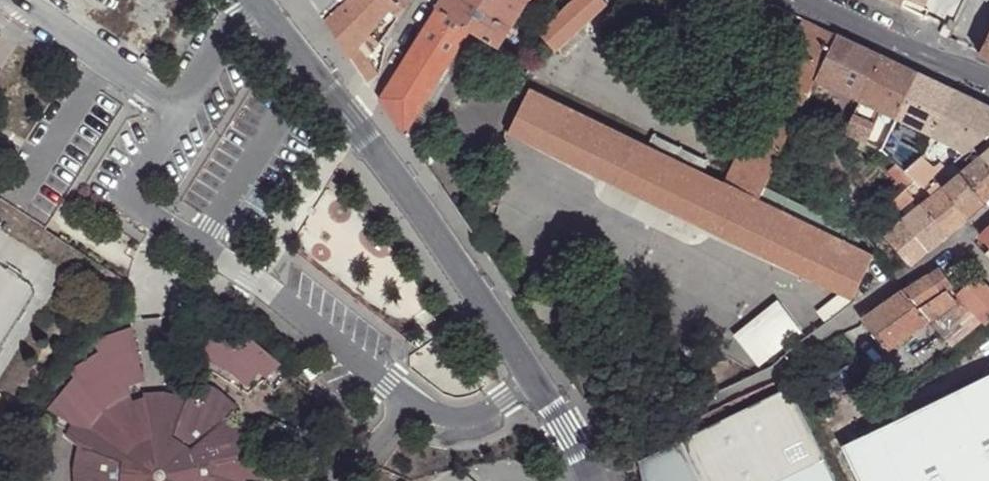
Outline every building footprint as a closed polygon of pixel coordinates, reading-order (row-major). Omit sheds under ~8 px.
[(325,21),(349,58),(358,71),(368,87),(369,87),(377,78),(353,53),(366,38),(369,34),(389,11),(396,17),(404,8),(394,0),(347,0),(325,21)] [(404,8),(409,0),(394,0),(404,8)] [(522,10),(521,9),(527,0),(443,0),(439,6),(472,28),(481,34),(500,45),(522,10)] [(554,48),(555,51),(606,4),(603,0),(577,0),(574,3),(549,26),(541,34),(554,48)] [(920,16),(927,0),(905,0),(901,7),(920,16)] [(405,135),(472,28),(439,6),(381,99),(405,135)] [(774,171),(772,170),(800,111),(803,105),(810,90),(815,80),(836,35),(803,19),(725,184),(760,200),(766,188),(774,171)] [(946,28),(952,32),(956,23),(950,20),(946,28)] [(411,144),(481,34),(472,28),(405,135),(411,144)] [(369,34),(366,38),(377,48),(380,44),(369,34)] [(836,35),(815,80),(830,87),(850,42),(836,35)] [(988,58),(988,37),(981,54),(988,58)] [(860,101),(881,57),(850,42),(830,87),(860,101)] [(917,74),(881,57),(860,101),(882,111),(896,118),(917,74)] [(952,91),(917,74),(896,118),(932,136),(952,91)] [(815,80),(810,90),(825,97),(830,87),(815,80)] [(815,118),(845,133),(860,101),(830,87),(825,97),(815,118)] [(508,134),(844,295),(854,300),(874,255),(845,241),(760,200),(725,184),(703,173),(648,147),(529,90),(508,134)] [(988,133),(988,109),(978,103),(952,91),(932,136),(965,152),(988,133)] [(845,133),(867,143),(871,133),(882,111),(860,101),(845,133)] [(803,105),(800,111),(808,115),(810,109),(803,105)] [(902,134),(891,128),(889,132),(885,140),(882,150),(906,172),(920,158),(923,154),(899,142),(902,134)] [(882,150),(885,140),(881,138),(871,133),(867,143),(882,150)] [(654,134),(648,147),(703,173),(709,160),(654,134)] [(980,158),(988,168),(988,150),(980,158)] [(924,188),(935,178),(939,175),(935,171),(920,158),(906,172),(916,181),(924,188)] [(988,200),(988,168),(980,158),(961,174),(985,204),(988,200)] [(906,190),(906,189),(916,181),(906,172),(896,180),(906,190)] [(967,218),(985,204),(961,174),(952,181),(943,188),(967,218)] [(940,185),(943,188),(952,181),(949,178),(940,185)] [(906,189),(914,199),(925,189),(924,188),(916,181),(906,189)] [(766,188),(760,200),(845,241),(850,229),(766,188)] [(947,235),(967,218),(943,188),(922,206),(947,235)] [(885,210),(891,204),(892,203),(887,197),(879,204),(885,210)] [(929,250),(947,235),(922,206),(921,207),(905,221),(929,250)] [(909,266),(929,250),(905,221),(896,210),(885,220),(872,232),(882,244),(887,240),(905,261),(909,266)] [(880,215),(867,227),(872,232),(885,220),(880,215)] [(981,238),(988,247),(988,230),(981,238)] [(902,271),(909,266),(905,261),(898,267),(902,271)] [(939,294),(947,289),(952,286),(951,284),(943,271),(940,272),(938,268),(927,275),(939,294)] [(955,303),(960,299),(957,294),(972,278),(964,270),(951,284),(952,286),(947,289),(955,303)] [(917,308),(939,294),(927,275),(903,291),(917,308)] [(960,299),(983,322),(986,325),(988,323),(988,289),(976,275),(972,278),(957,294),(960,299)] [(929,321),(955,303),(947,289),(939,294),(917,308),(929,321)] [(884,305),(861,320),(887,349),(929,321),(917,308),(903,291),(884,305)] [(828,323),(857,302),(854,300),(844,295),(821,313),(828,323)] [(955,303),(929,321),(942,335),(952,346),(983,322),(960,299),(955,303)] [(740,341),(762,369),(806,336),(784,307),(740,341)] [(126,390),(142,384),(135,331),(88,343),(95,355),(65,374),(69,379),(47,414),(70,429),(71,427),(93,425),(119,446),(126,438),(136,430),(126,409),(132,406),(126,390)] [(243,343),(205,339),(199,357),(219,368),(220,366),(234,377),(237,376),(249,384),(260,374),(268,380),(282,367),(269,355),(267,356),(252,345),(247,348),(243,345),(243,343)] [(841,446),(857,480),(988,480),(988,374),(841,446)] [(145,401),(132,406),(126,409),(136,430),(126,438),(119,446),(93,425),(71,427),(70,429),(63,441),(77,453),(74,474),(74,480),(238,480),(238,464),(246,462),(246,457),(262,452),(256,433),(237,420),(229,409),(233,404),(222,392),(193,379),(186,397),(182,409),(165,406),(147,407),(145,401)] [(680,441),(699,480),(836,480),(790,387),(680,441)] [(145,394),(145,401),(147,407),(165,406),(182,409),(186,397),(166,393),(145,394)] [(631,456),(621,459),(628,475),(638,472),(631,456)]
